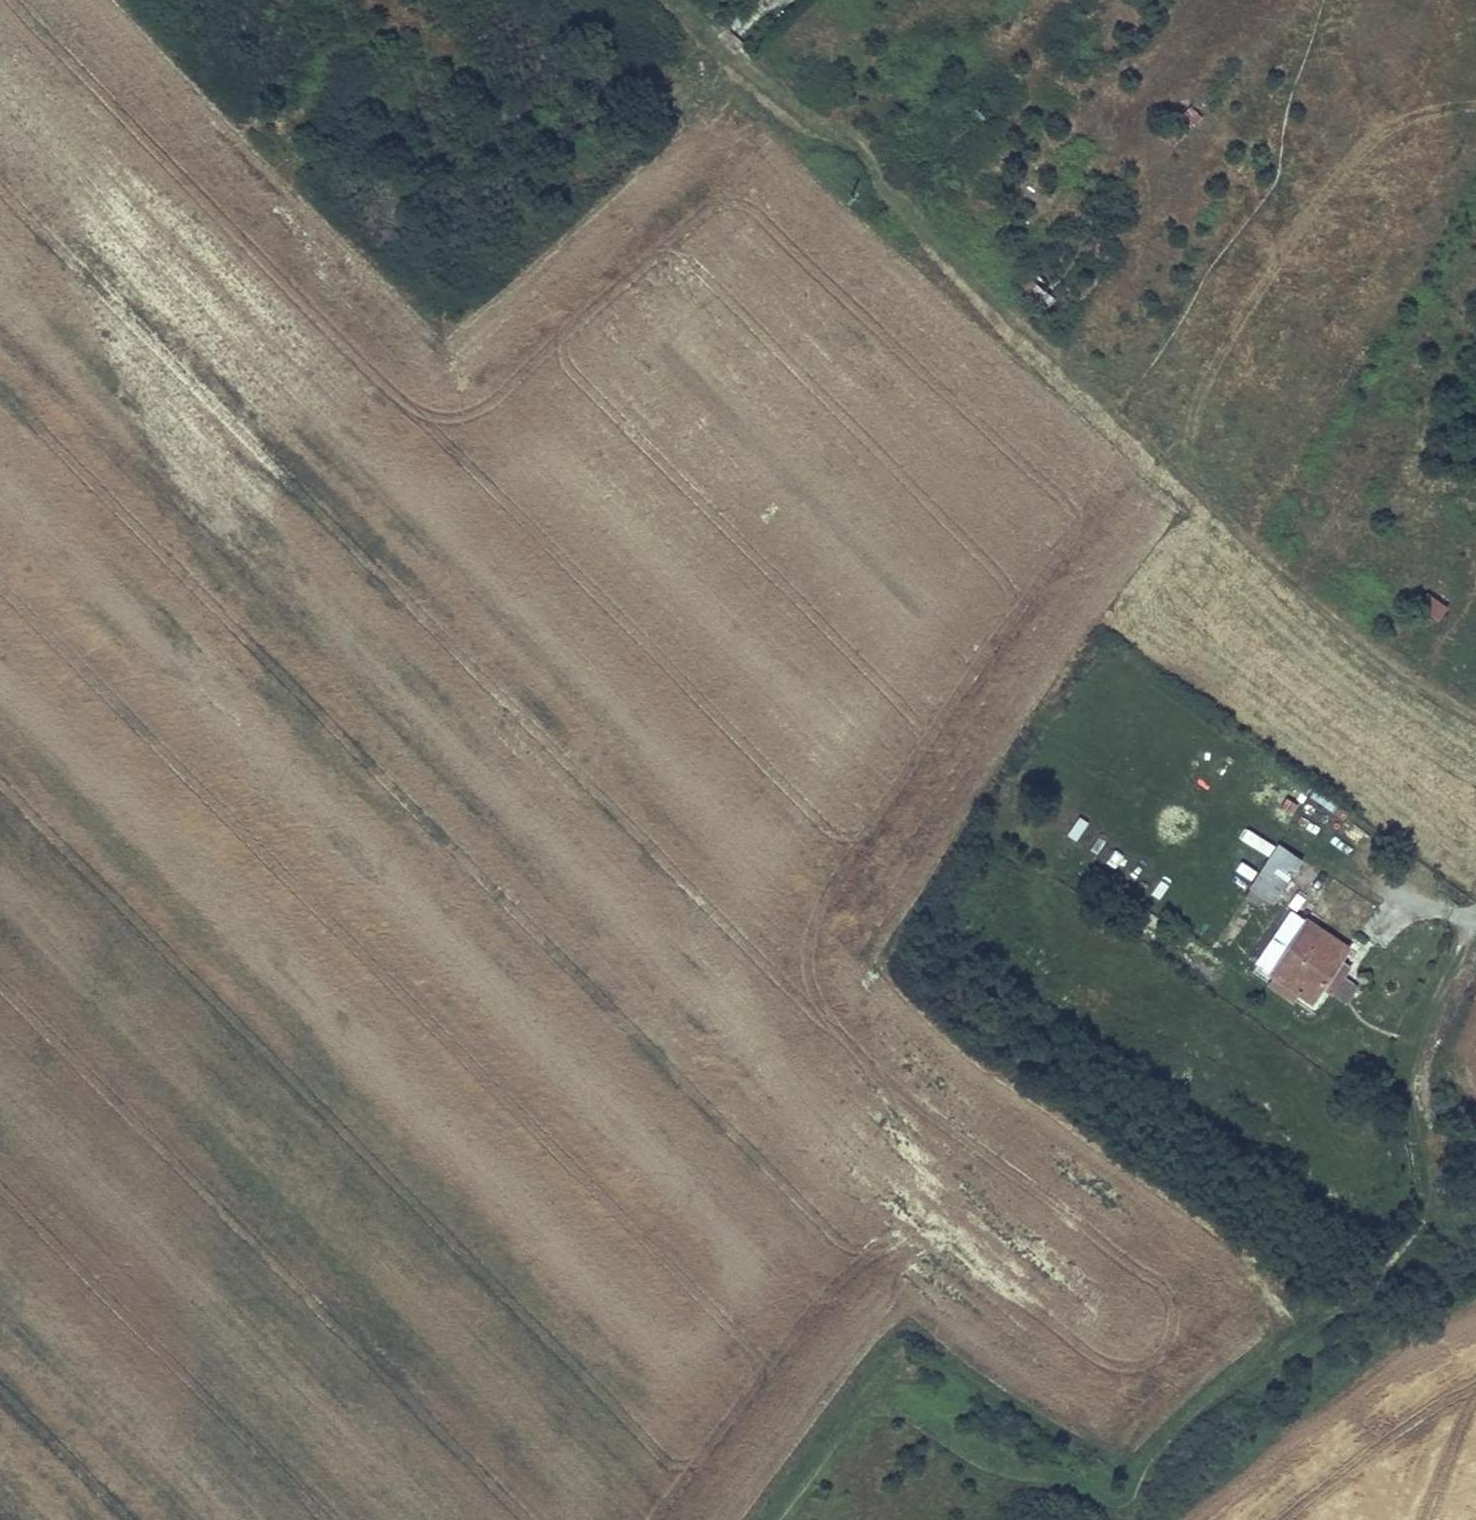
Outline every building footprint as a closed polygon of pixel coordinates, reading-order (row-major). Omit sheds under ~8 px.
[(1041,261),(1033,269),(1044,278),(1050,270),(1041,261)] [(1033,269),(1017,286),(1044,310),(1055,297),(1047,290),(1051,284),(1044,278),(1033,269)] [(1337,807),(1334,813),(1343,820),(1347,814),(1337,807)] [(1278,845),(1250,888),(1273,904),(1301,860),(1278,845)] [(1270,974),(1281,981),(1299,993),(1312,1001),(1320,988),(1339,959),(1346,948),(1305,920),(1270,974)] [(1339,959),(1320,988),(1331,995),(1350,966),(1339,959)] [(1299,993),(1281,981),(1277,989),(1294,1001),(1299,993)]
